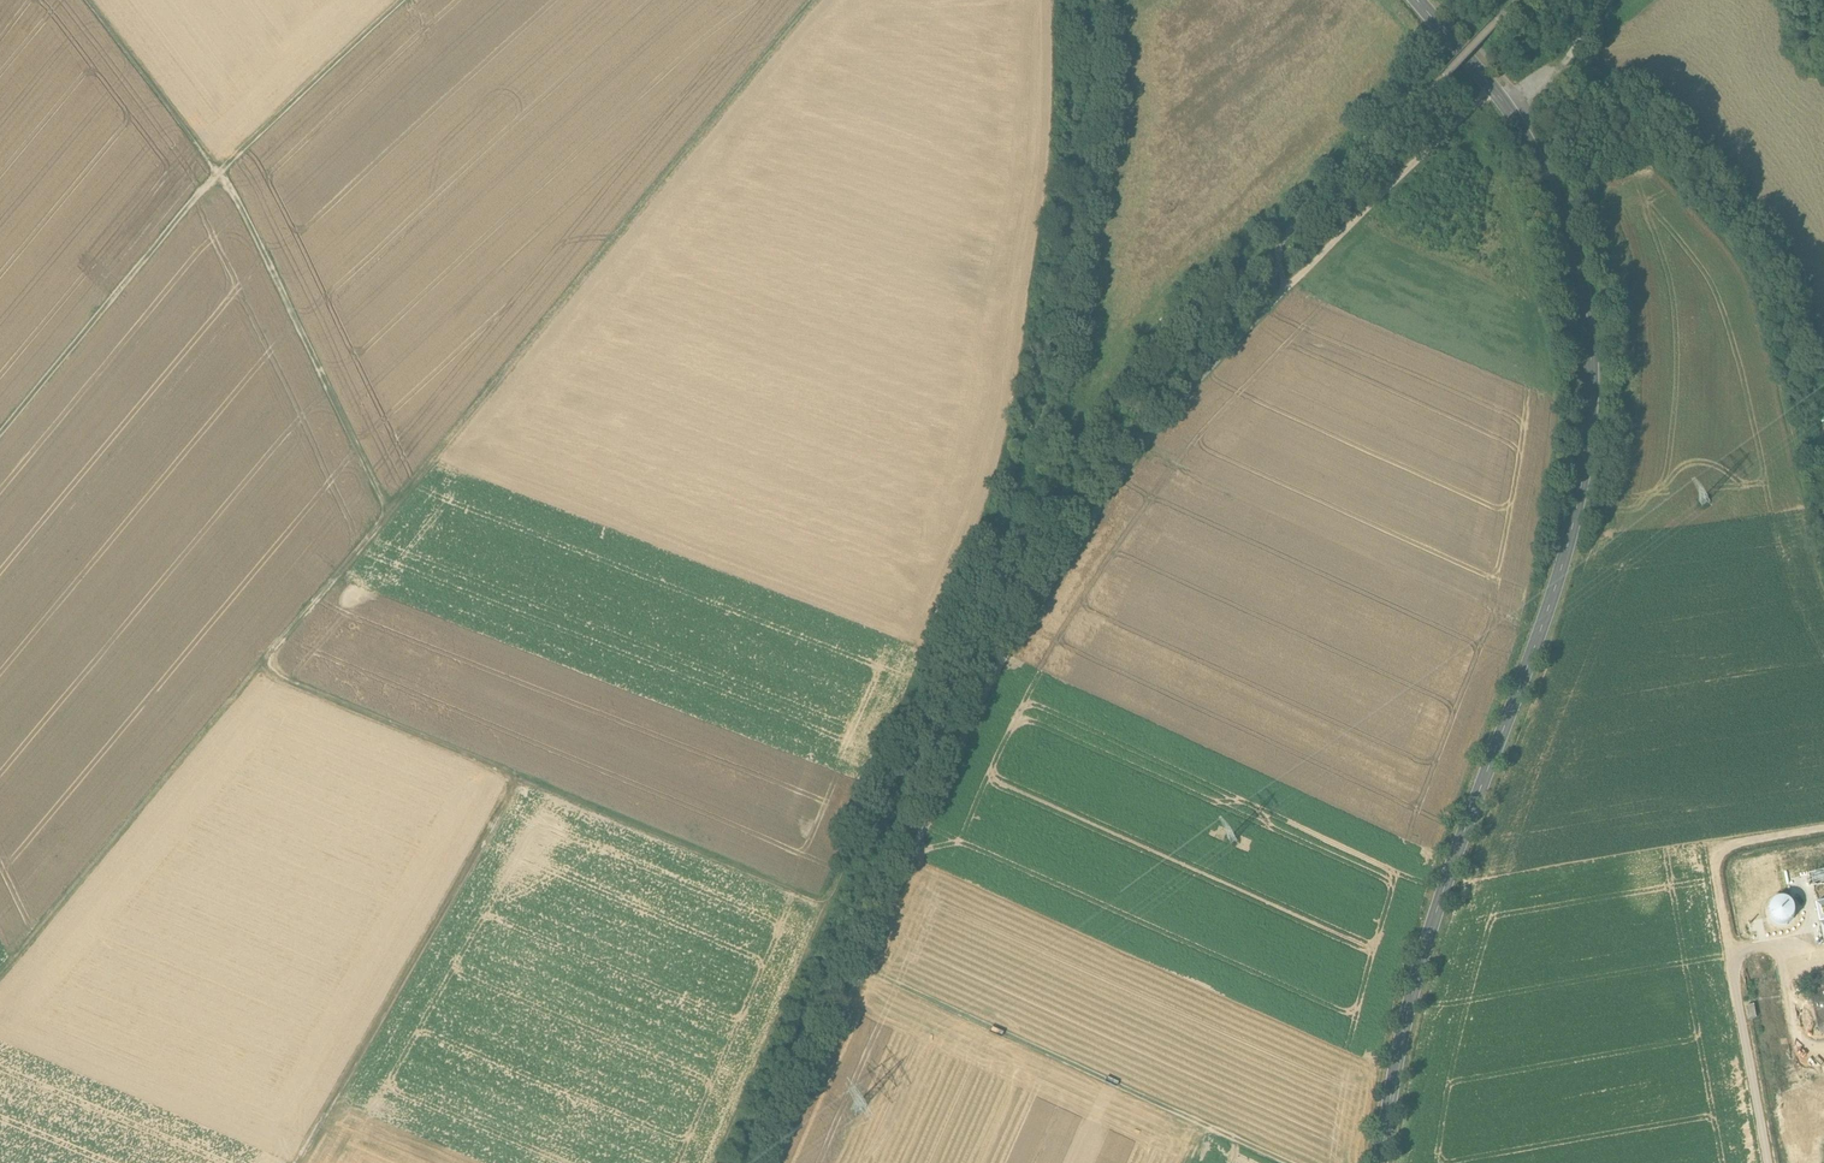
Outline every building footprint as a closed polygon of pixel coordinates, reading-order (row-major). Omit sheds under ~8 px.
[(1815,901),(1823,941),(1823,940),(1823,900),(1815,901)] [(1806,974),(1817,1024),(1819,1024),(1820,1027),(1823,1030),(1823,970),(1806,974)] [(1750,1004),(1751,1016),(1758,1015),(1756,1003),(1750,1004)]
